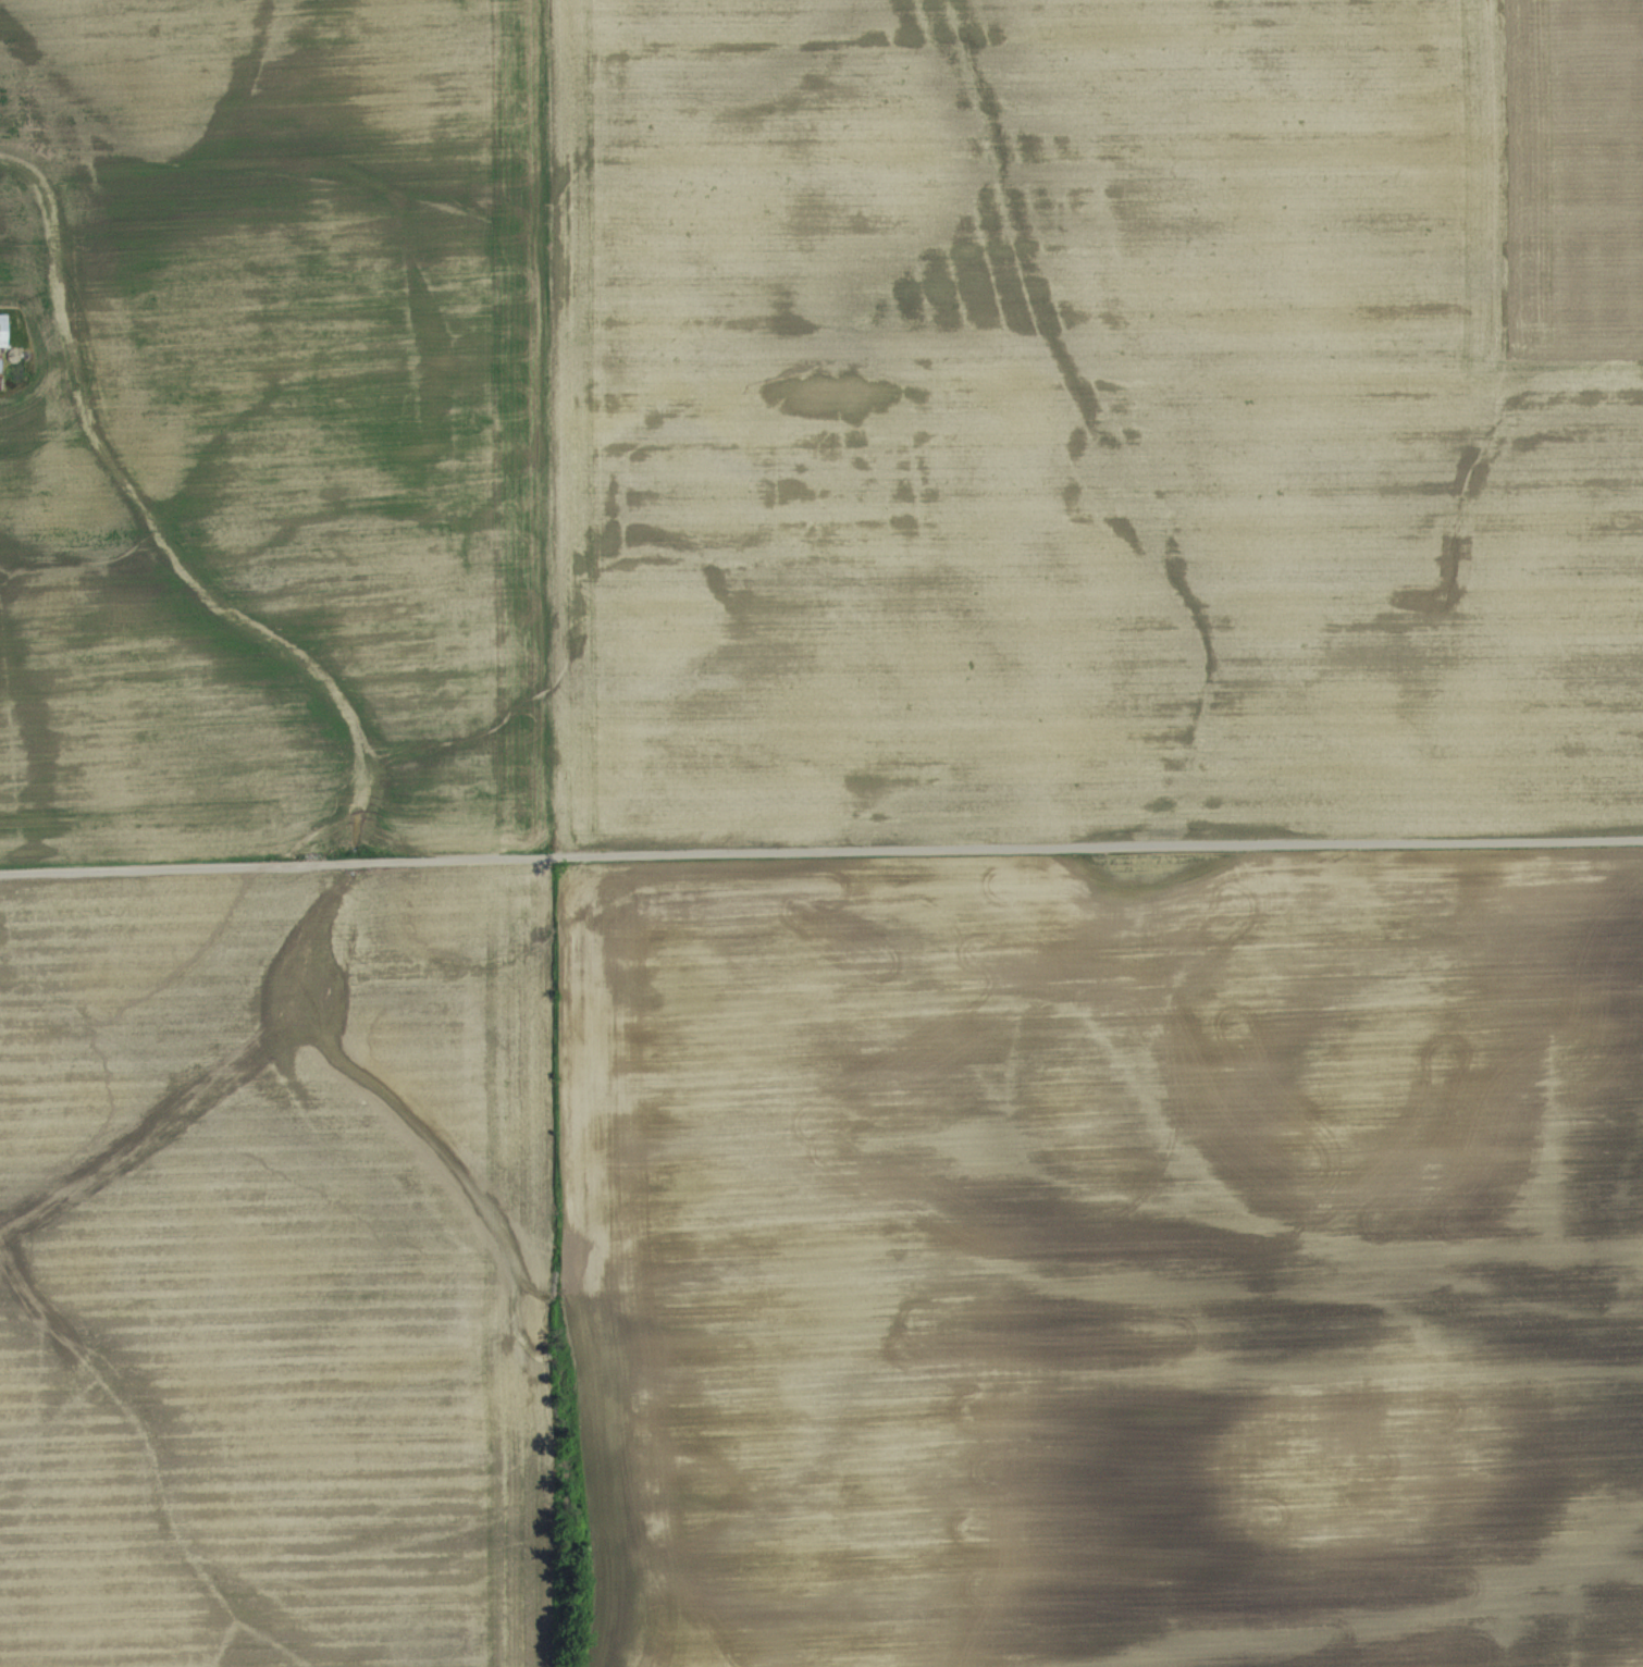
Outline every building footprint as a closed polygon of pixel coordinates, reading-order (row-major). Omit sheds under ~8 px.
[(12,347),(12,313),(0,313),(0,347),(12,347)]
